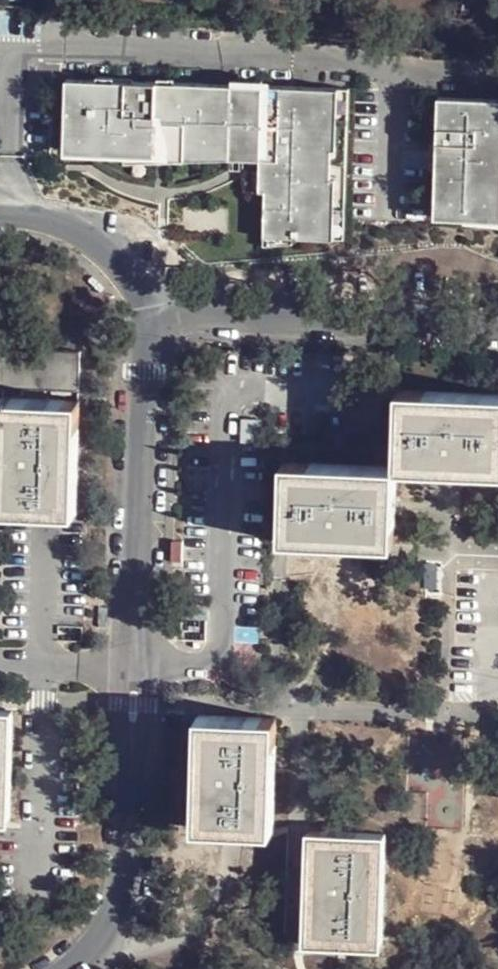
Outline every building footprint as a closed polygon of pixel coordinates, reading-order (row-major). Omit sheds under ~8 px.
[(350,91),(69,81),(67,145),(96,146),(96,156),(127,157),(127,151),(156,152),(186,153),(186,159),(201,160),(202,145),(232,146),(232,145),(262,145),(261,162),(261,173),(267,173),(264,248),(289,245),(289,239),(345,241),(350,91)] [(443,93),(440,219),(497,222),(497,94),(443,93)] [(85,351),(0,349),(0,386),(83,390),(85,351)] [(431,458),(497,460),(497,386),(435,384),(431,458)] [(109,503),(113,393),(37,391),(33,501),(109,503)] [(431,458),(318,455),(315,530),(429,534),(431,458)] [(170,544),(170,564),(181,564),(182,544),(170,544)] [(26,707),(0,707),(0,819),(27,819),(26,707)] [(307,824),(311,713),(233,711),(230,822),(307,824)] [(403,942),(405,831),(328,829),(325,940),(403,942)]
